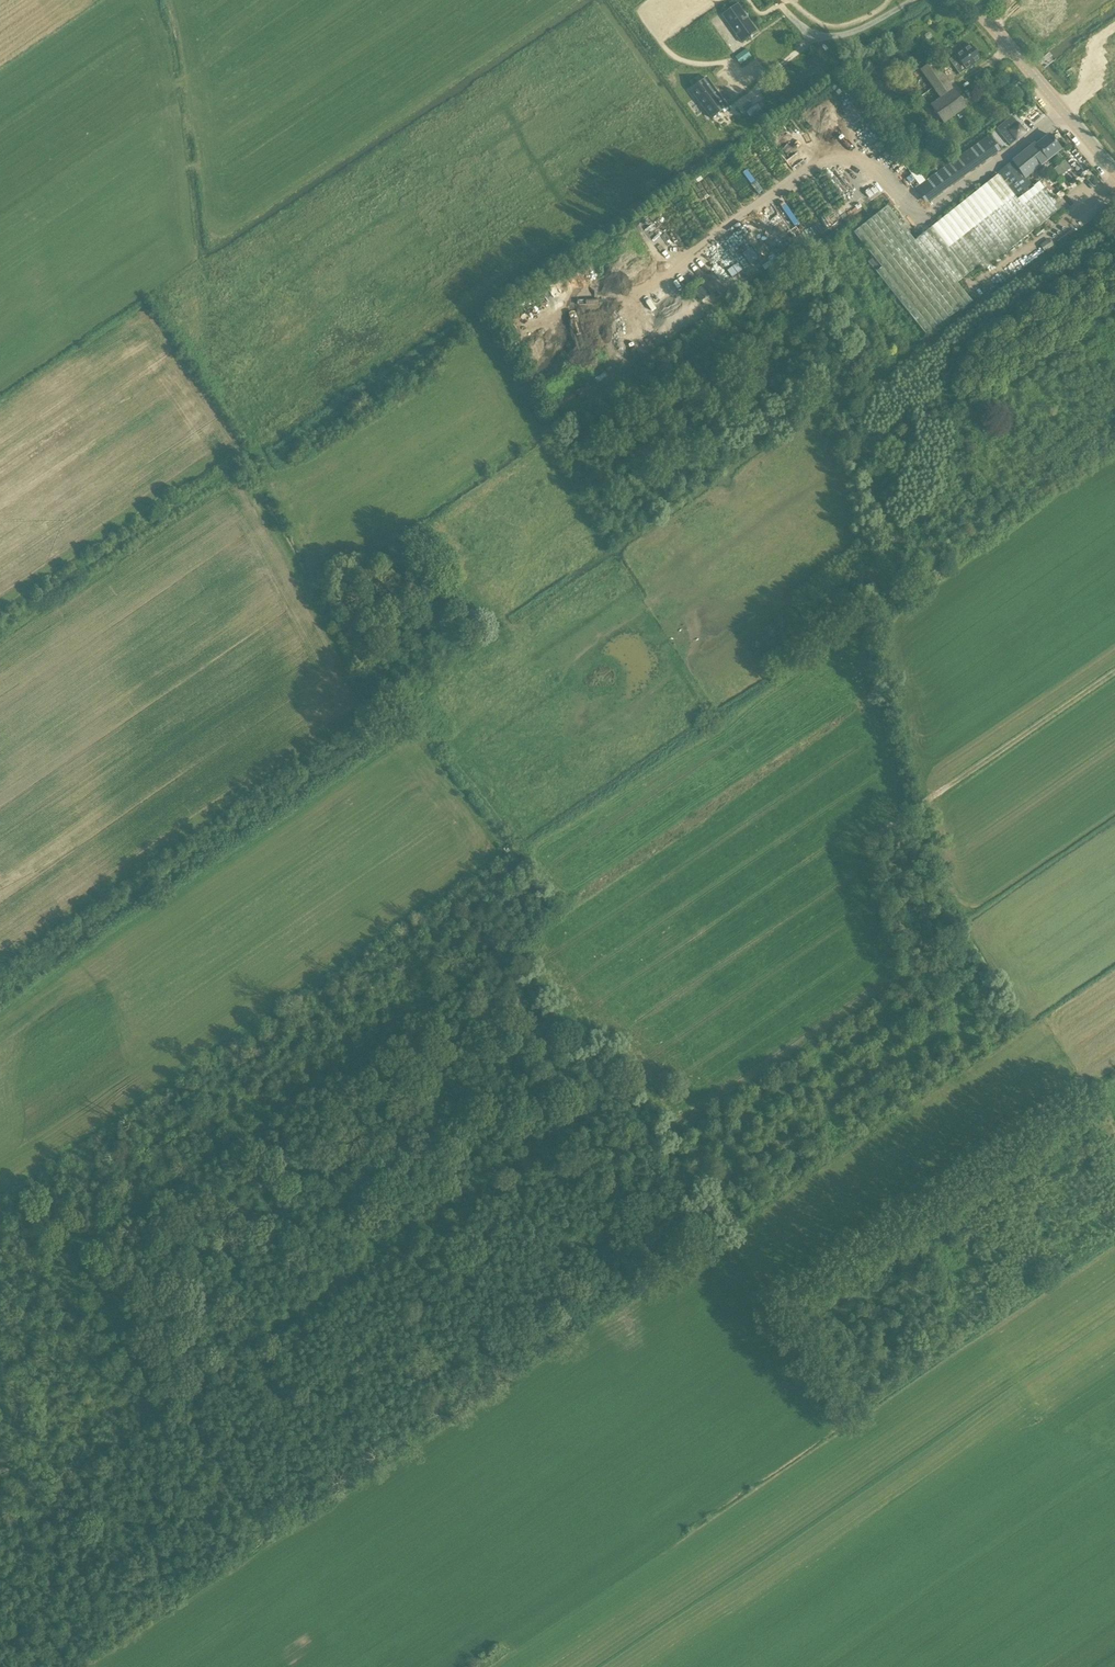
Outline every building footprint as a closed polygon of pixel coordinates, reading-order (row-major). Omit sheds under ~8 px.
[(722,15),(742,43),(758,32),(738,4),(722,15)] [(955,56),(949,60),(959,74),(966,70),(981,59),(970,45),(955,55),(955,56)] [(933,61),(920,70),(932,88),(920,97),(928,108),(931,106),(944,124),(967,108),(953,89),(933,61)] [(690,90),(710,119),(728,106),(707,78),(690,90)] [(995,130),(1009,147),(1026,134),(1013,117),(995,130)] [(769,138),(782,149),(791,138),(777,127),(769,138)] [(1000,151),(989,135),(915,189),(926,204),(1000,151)] [(1036,145),(1035,143),(1012,161),(1015,164),(1025,178),(1026,177),(1061,149),(1049,135),(1036,145)] [(1060,176),(1072,167),(1066,159),(1054,168),(1060,176)] [(1002,174),(999,176),(998,175),(915,240),(887,206),(848,237),(876,271),(870,276),(918,340),(971,301),(956,282),(979,264),(983,269),(1061,209),(1040,182),(1033,187),(1026,177),(1025,178),(1015,164),(1010,167),(1007,162),(998,169),(1002,174)] [(583,280),(585,284),(596,280),(594,275),(583,280)] [(703,285),(693,291),(699,301),(709,294),(703,285)] [(610,363),(613,369),(623,363),(620,357),(610,363)]
